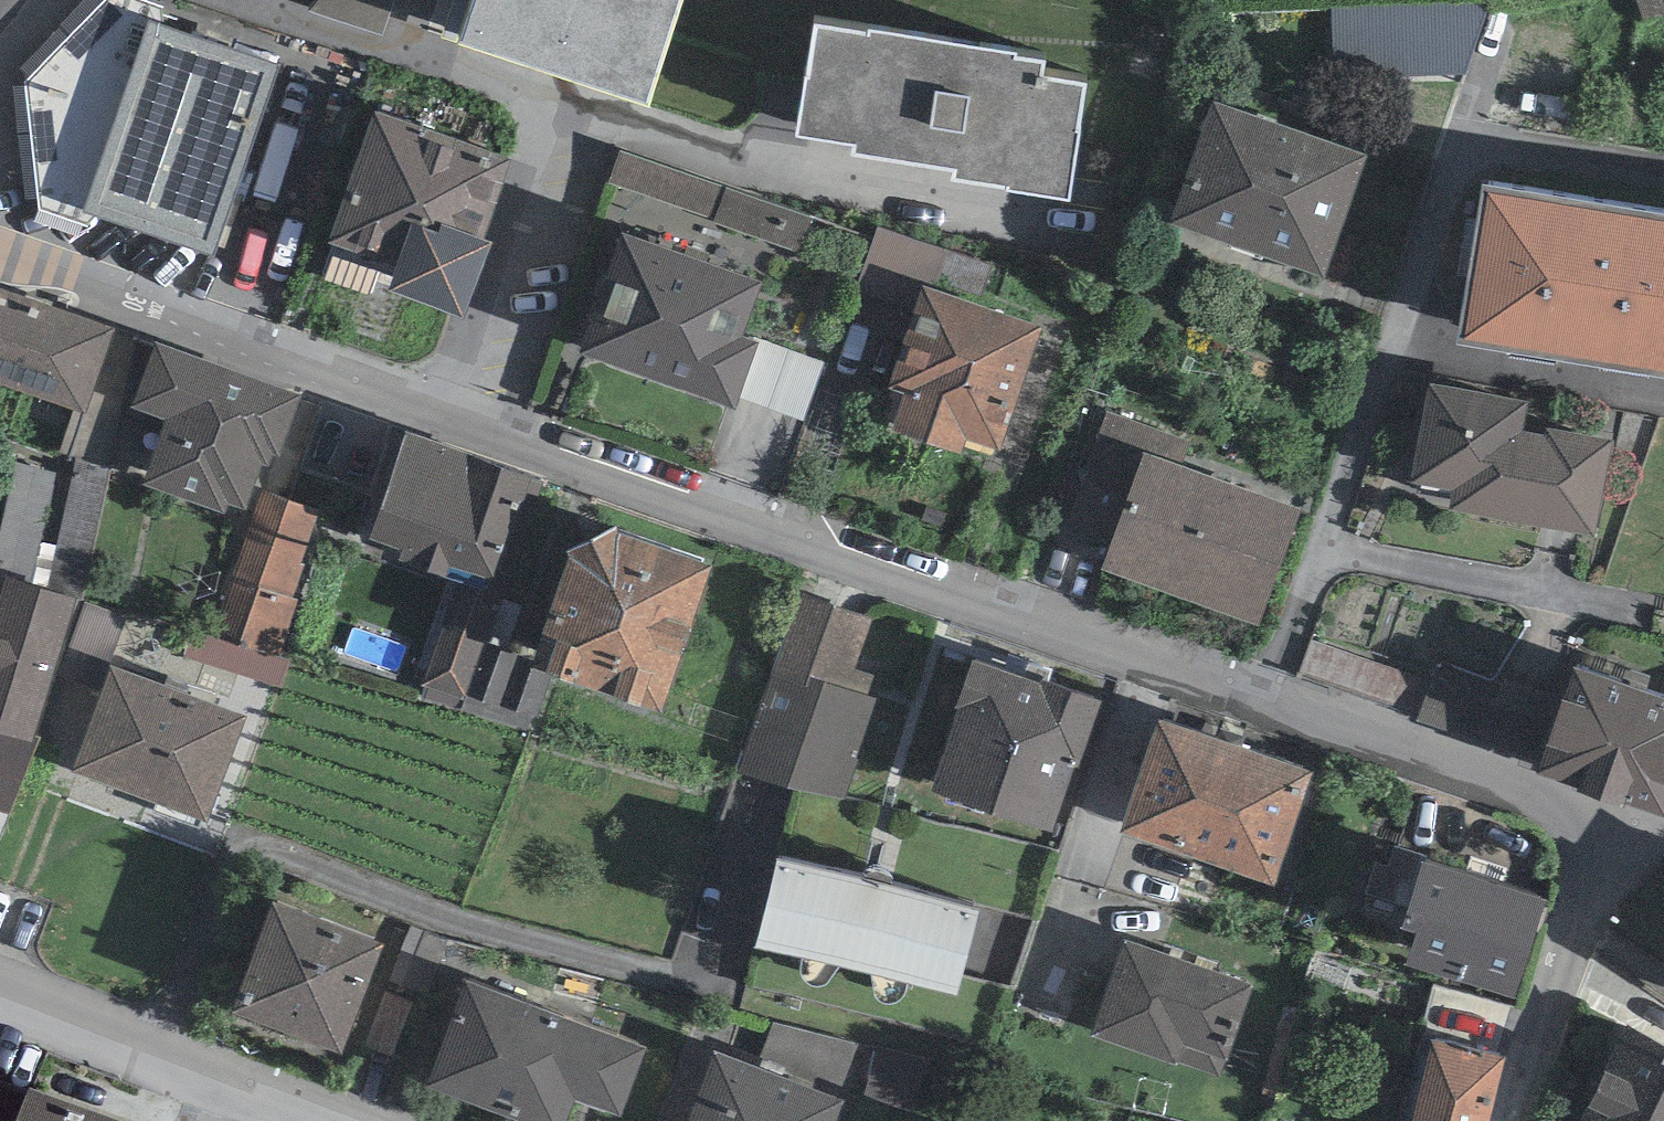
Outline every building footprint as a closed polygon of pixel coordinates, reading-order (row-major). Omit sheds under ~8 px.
[(25,70),(35,195),(84,217),(100,199),(217,239),(281,49),(164,9),(163,0),(95,0),(25,70)] [(460,8),(648,71),(672,0),(463,0),(460,8)] [(832,0),(813,0),(797,103),(853,112),(852,122),(952,137),(950,145),(1005,154),(1005,157),(1068,167),(1085,55),(1042,48),(1044,35),(1015,30),(1016,24),(869,1),(869,6),(832,0)] [(516,129),(372,80),(327,213),(397,236),(388,260),(462,285),(516,129)] [(1366,136),(1212,83),(1170,204),(1323,258),(1366,136)] [(1484,150),(1458,303),(1663,338),(1663,180),(1484,150)] [(804,261),(817,225),(731,193),(718,228),(804,261)] [(761,256),(622,207),(579,329),(735,384),(759,315),(742,309),(761,256)] [(1041,312),(923,271),(888,370),(904,376),(891,415),(993,450),(1041,312)] [(86,397),(114,310),(0,272),(0,366),(86,397)] [(298,376),(156,326),(133,390),(167,402),(145,466),(225,494),(229,485),(257,494),(259,486),(298,376)] [(1528,384),(1431,366),(1412,466),(1451,473),(1448,491),(1594,518),(1612,423),(1545,411),(1544,418),(1523,414),(1528,384)] [(1148,419),(1106,405),(1066,520),(1108,534),(1142,437),(1148,419)] [(536,458),(407,415),(372,519),(501,562),(536,458)] [(1301,493),(1142,437),(1108,534),(1101,553),(1260,609),(1301,493)] [(320,505),(259,486),(257,494),(214,630),(275,649),(320,505)] [(617,501),(563,525),(532,637),(662,681),(713,534),(617,501)] [(5,559),(0,576),(0,805),(7,808),(42,728),(33,724),(77,581),(5,559)] [(502,586),(461,571),(426,670),(467,684),(486,633),(502,586)] [(874,610),(801,587),(740,759),(849,787),(879,678),(859,665),(874,610)] [(553,657),(486,633),(467,684),(535,708),(553,657)] [(1429,677),(1311,635),(1298,671),(1416,713),(1429,677)] [(1096,678),(975,637),(929,768),(1051,810),(1096,678)] [(1572,644),(1548,714),(1532,757),(1663,803),(1663,676),(1572,644)] [(248,705),(110,653),(72,754),(209,806),(248,705)] [(1548,714),(1432,671),(1429,677),(1416,713),(1532,757),(1548,714)] [(1310,745),(1159,696),(1123,807),(1275,856),(1310,745)] [(979,880),(777,828),(756,912),(958,963),(979,880)] [(1546,870),(1423,828),(1401,890),(1417,896),(1406,927),(1513,965),(1546,870)] [(384,916),(271,877),(233,986),(342,1033),(384,916)] [(1252,970),(1124,926),(1090,1023),(1219,1067),(1252,970)] [(645,1023),(465,963),(428,1072),(564,1117),(575,1082),(621,1097),(645,1023)] [(1626,1007),(1571,1120),(1663,1120),(1663,1026),(1626,1007)] [(1433,1024),(1409,1120),(1487,1120),(1507,1042),(1433,1024)] [(713,1038),(683,1120),(827,1120),(840,1084),(713,1038)] [(29,1069),(12,1112),(20,1116),(18,1120),(129,1120),(134,1109),(29,1069)] [(0,1107),(0,1120),(18,1120),(20,1116),(12,1112),(0,1107)]
